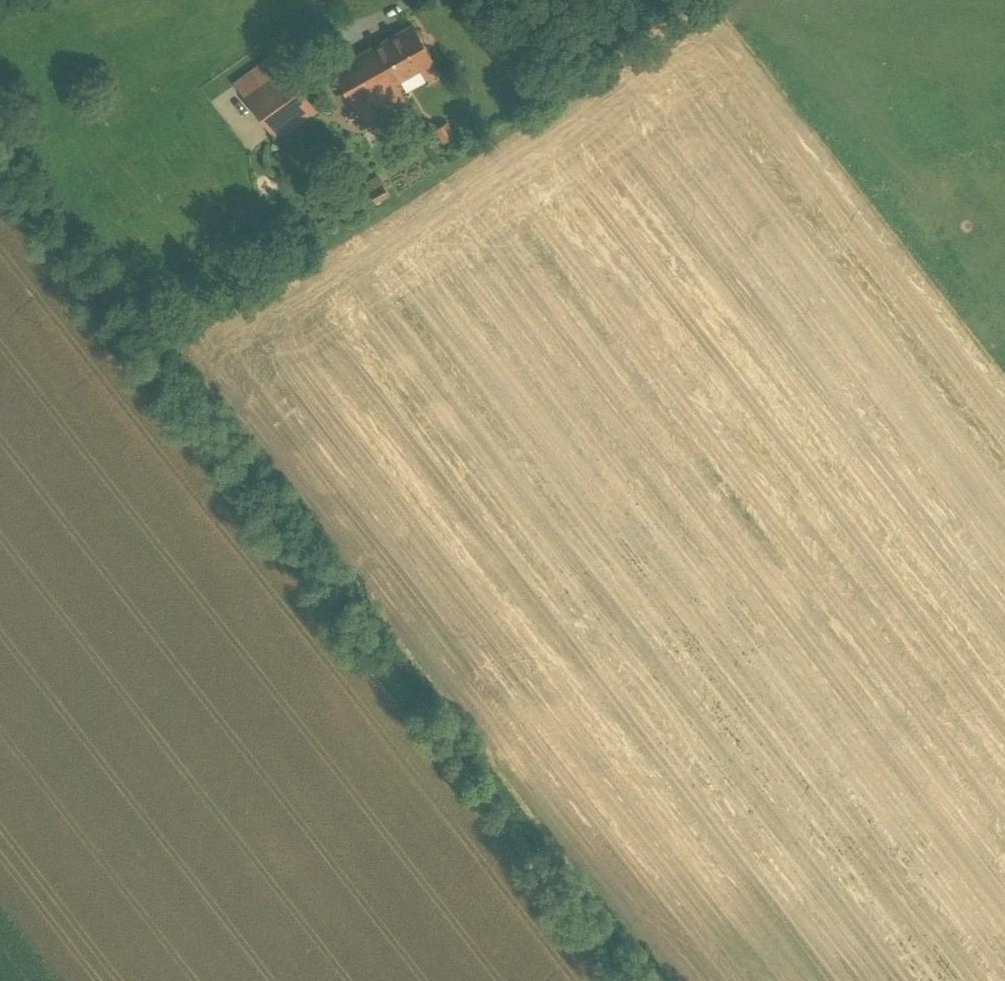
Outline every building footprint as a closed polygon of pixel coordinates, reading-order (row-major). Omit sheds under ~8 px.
[(441,41),(418,7),(363,44),(386,78),(441,41)] [(285,37),(222,80),(256,129),(319,87),(285,37)] [(369,61),(342,75),(364,118),(391,104),(369,61)]
